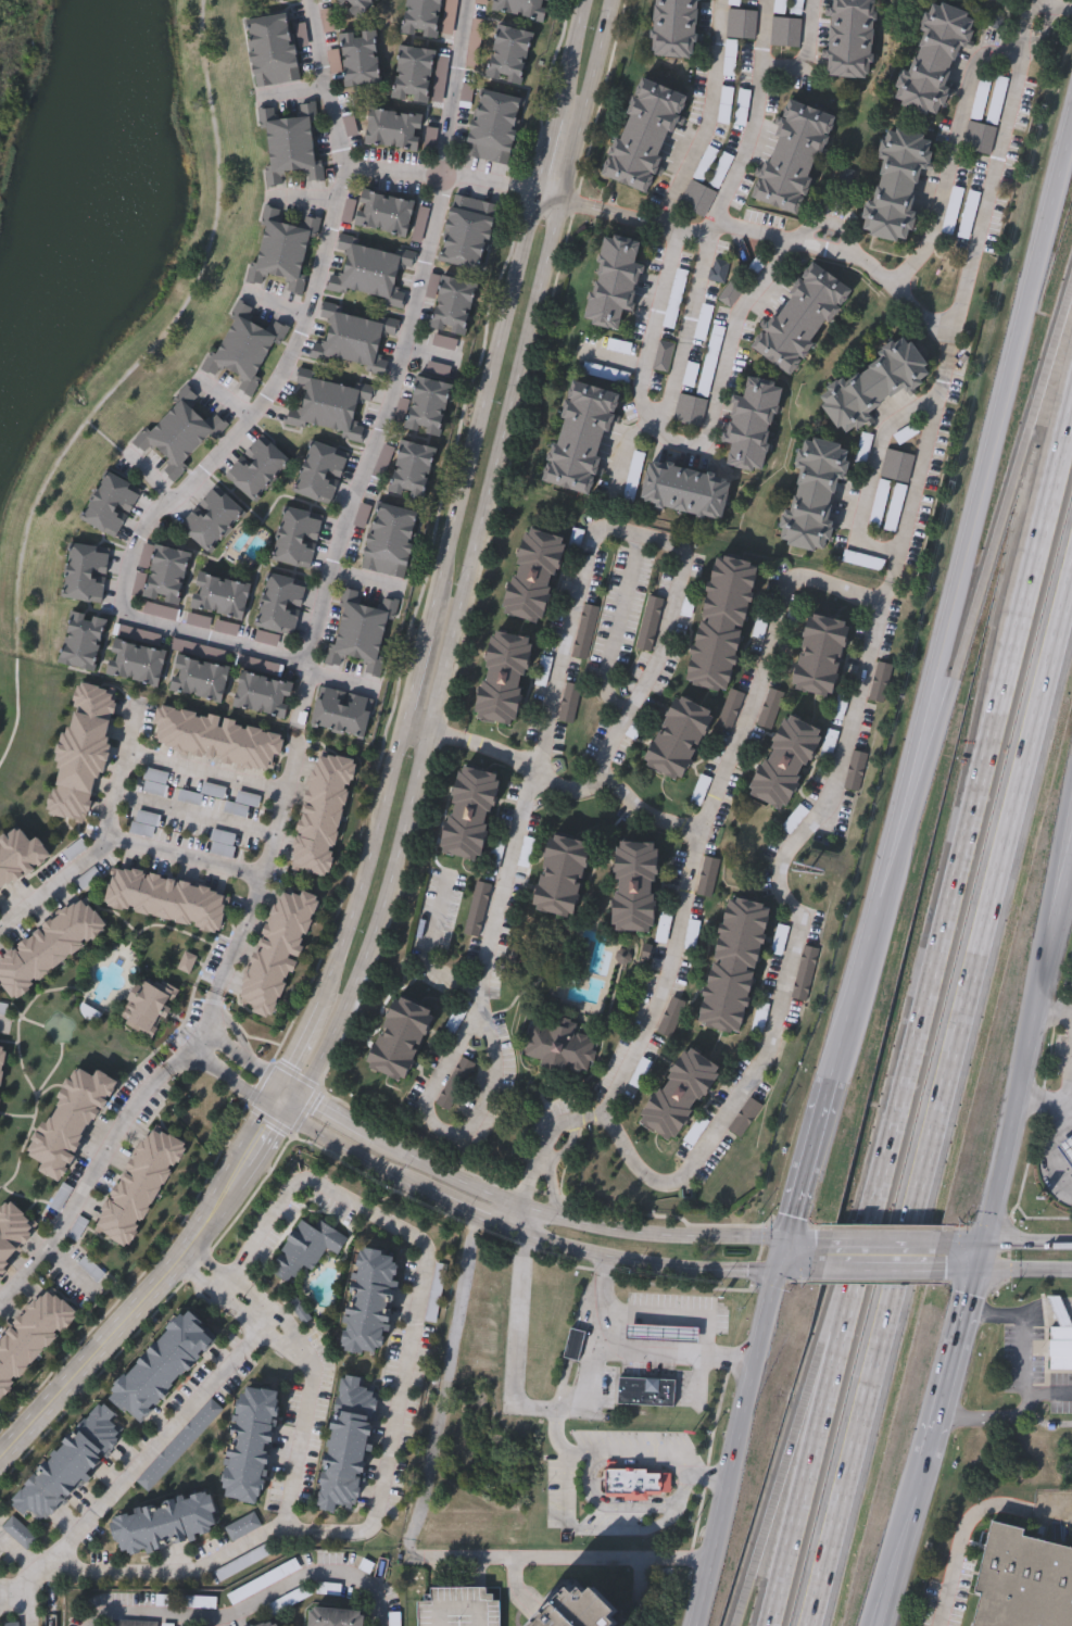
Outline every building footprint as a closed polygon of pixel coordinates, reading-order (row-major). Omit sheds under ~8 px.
[(356,20),(337,0),(376,0),(356,20)] [(401,36),(404,0),(440,0),(436,39),(401,36)] [(491,11),(493,0),(548,0),(544,22),(491,11)] [(651,58),(654,0),(697,0),(694,60),(651,58)] [(827,78),(829,0),(873,0),(871,79),(827,78)] [(956,48),(942,86),(948,88),(936,119),(891,101),(904,66),(908,68),(922,35),(917,33),(930,1),(975,18),(962,51),(956,48)] [(299,80),(253,86),(244,17),(290,12),(299,80)] [(484,78),(496,25),(532,33),(521,86),(484,78)] [(342,86),(339,33),(376,30),(379,84),(342,86)] [(390,99),(398,45),(433,49),(426,103),(390,99)] [(993,156),(964,150),(970,122),(987,126),(997,77),(1008,79),(993,156)] [(602,177),(642,79),(688,98),(648,196),(602,177)] [(464,154),(479,88),(524,99),(507,165),(464,154)] [(733,125),(740,90),(751,92),(744,126),(733,125)] [(753,202),(785,101),(833,116),(800,217),(753,202)] [(267,186),(266,133),(258,133),(258,110),(294,109),(294,103),(314,102),(316,160),(323,160),(324,180),(307,181),(307,172),(282,173),(282,185),(267,186)] [(417,151),(363,146),(367,109),(420,114),(417,151)] [(344,135),(344,113),(353,113),(353,135),(344,135)] [(931,138),(906,245),(860,235),(885,127),(931,138)] [(681,206),(694,184),(716,196),(703,218),(681,206)] [(964,191),(954,237),(944,235),(954,189),(964,191)] [(341,224),(346,198),(358,201),(361,190),(412,201),(405,237),(341,224)] [(971,241),(959,239),(970,192),(981,194),(971,241)] [(497,204),(482,272),(438,262),(452,194),(497,204)] [(249,282),(264,206),(282,210),(279,223),(301,227),(303,216),(316,218),(305,276),(306,276),(302,297),(285,293),(287,282),(263,278),(262,286),(249,282)] [(632,314),(622,312),(618,332),(584,325),(603,235),(640,242),(635,264),(642,265),(632,314)] [(326,289),(330,273),(340,275),(344,252),(336,251),(339,240),(413,256),(411,269),(401,267),(396,287),(406,289),(402,306),(326,289)] [(849,288),(796,379),(753,354),(806,263),(849,288)] [(439,276),(476,282),(466,336),(429,329),(439,276)] [(290,327),(253,399),(235,389),(239,380),(209,364),(241,301),(290,327)] [(398,325),(394,342),(388,341),(381,373),(319,357),(329,316),(321,314),(323,307),(398,325)] [(815,399),(906,339),(932,377),(840,438),(815,399)] [(439,439),(404,429),(421,360),(456,368),(439,439)] [(373,388),(360,441),(285,423),(288,406),(298,408),(303,387),(294,385),(298,369),(373,388)] [(724,466),(741,377),(781,385),(765,474),(724,466)] [(542,484),(569,383),(617,395),(601,459),(604,459),(594,497),(542,484)] [(136,444),(188,389),(228,426),(173,486),(159,471),(167,463),(151,449),(147,454),(136,444)] [(250,501),(224,475),(262,436),(288,462),(250,501)] [(844,446),(828,554),(781,547),(785,517),(790,518),(802,440),(844,446)] [(293,494),(308,441),(346,452),(331,505),(293,494)] [(434,448),(425,501),(388,494),(399,441),(434,448)] [(915,458),(908,484),(882,478),(888,451),(915,458)] [(640,506),(648,463),(730,479),(721,522),(640,506)] [(104,471),(139,490),(114,539),(78,520),(104,471)] [(178,530),(210,486),(241,508),(210,553),(178,530)] [(358,568),(371,515),(377,516),(380,503),(418,513),(402,579),(358,568)] [(270,560),(282,507),(321,516),(310,569),(270,560)] [(900,517),(888,517),(888,533),(900,533),(900,517)] [(521,530),(563,540),(541,627),(501,617),(521,530)] [(108,547),(101,604),(61,598),(67,543),(108,547)] [(139,597),(151,544),(190,553),(178,606),(139,597)] [(686,677),(714,547),(758,556),(731,686),(686,677)] [(883,573),(843,563),(846,552),(886,563),(883,573)] [(266,572),(305,581),(294,635),(254,627),(266,572)] [(242,619),(188,610),(194,575),(248,583),(242,619)] [(396,601),(376,677),(365,675),(368,665),(342,657),(340,668),(325,664),(345,587),(396,601)] [(665,601),(653,654),(636,651),(648,597),(665,601)] [(601,609),(589,663),(573,659),(584,606),(601,609)] [(831,693),(790,684),(806,608),(847,618),(831,693)] [(58,665),(66,613),(103,619),(93,671),(58,665)] [(515,729),(474,722),(487,633),(529,640),(515,729)] [(155,688),(103,676),(111,641),(163,653),(155,688)] [(219,704),(166,692),(175,657),(227,669),(219,704)] [(885,701),(870,697),(879,659),(893,663),(885,701)] [(283,720),(230,707),(239,672),(292,685),(283,720)] [(114,691),(87,823),(46,816),(73,682),(114,691)] [(582,686),(577,726),(560,723),(566,684),(582,686)] [(310,727),(318,688),(373,698),(365,739),(310,727)] [(644,760),(677,689),(717,707),(684,779),(644,760)] [(282,736),(273,774),(149,742),(159,704),(282,736)] [(749,791),(785,709),(823,726),(787,807),(749,791)] [(361,756),(330,871),(291,860),(321,746),(361,756)] [(860,792),(844,789),(853,751),(868,754),(860,792)] [(439,852),(457,764),(500,772),(481,860),(439,852)] [(167,774),(161,796),(140,790),(146,769),(167,774)] [(153,840),(129,833),(136,809),(160,816),(153,840)] [(56,856),(0,895),(0,841),(24,824),(33,837),(40,833),(56,856)] [(552,831),(593,842),(575,917),(532,906),(552,831)] [(611,927),(616,837),(658,840),(653,929),(611,927)] [(217,930),(103,905),(112,865),(226,890),(217,930)] [(491,883),(478,935),(464,932),(477,880),(491,883)] [(280,891),(298,897),(300,891),(320,899),(270,1020),(234,1005),(280,891)] [(697,1022),(728,892),(771,902),(742,1032),(697,1022)] [(15,1003),(0,984),(0,960),(77,895),(104,927),(15,1003)] [(793,929),(784,957),(773,954),(782,925),(793,929)] [(795,999),(805,947),(822,950),(811,1003),(795,999)] [(154,1039),(118,1023),(140,973),(176,990),(154,1039)] [(436,1006),(407,1077),(366,1061),(393,990),(436,1006)] [(770,1006),(768,1034),(757,1033),(759,1005),(770,1006)] [(590,1075),(539,1062),(540,1058),(525,1055),(534,1014),(579,1025),(577,1036),(598,1042),(590,1075)] [(723,1067),(673,1143),(638,1119),(689,1043),(723,1067)] [(117,1080),(60,1180),(38,1168),(42,1161),(25,1151),(75,1063),(92,1074),(97,1068),(117,1080)] [(764,1104),(742,1135),(729,1126),(749,1095),(764,1104)] [(93,1228),(146,1123),(182,1142),(130,1247),(93,1228)] [(1059,1143),(1071,1134),(1071,1163),(1059,1143)] [(59,1210),(51,1207),(62,1184),(70,1187),(59,1210)] [(37,1226),(0,1268),(0,1203),(5,1197),(37,1226)] [(290,1284),(267,1271),(298,1217),(310,1223),(312,1219),(349,1240),(338,1259),(325,1251),(314,1272),(301,1264),(290,1284)] [(341,1347),(358,1245),(402,1252),(384,1354),(341,1347)] [(76,1314),(0,1394),(0,1336),(48,1287),(76,1314)] [(1062,1298),(1049,1298),(1059,1329),(1051,1329),(1051,1343),(1034,1343),(1034,1357),(1039,1360),(1048,1360),(1052,1372),(1071,1372),(1071,1327),(1062,1298)] [(223,1336),(142,1422),(111,1391),(191,1307),(223,1336)] [(697,1343),(697,1328),(624,1325),(623,1340),(697,1343)] [(579,1359),(565,1356),(572,1327),(587,1331),(579,1359)] [(319,1505),(340,1373),(367,1377),(365,1385),(381,1388),(362,1512),(319,1505)] [(677,1376),(676,1403),(618,1402),(619,1374),(677,1376)] [(261,1503),(222,1497),(241,1385),(280,1391),(261,1503)] [(131,1428),(46,1523),(31,1509),(26,1514),(11,1500),(101,1400),(131,1428)] [(603,1461),(602,1492),(668,1493),(669,1462),(603,1461)] [(207,1488),(219,1530),(123,1558),(111,1515),(207,1488)] [(261,1529),(231,1541),(225,1527),(255,1515),(261,1529)] [(27,1551),(2,1529),(13,1517),(37,1540),(27,1551)] [(1020,1537),(1071,1550),(1071,1625),(972,1625),(980,1596),(972,1592),(989,1523),(1021,1532),(1020,1537)] [(614,1623),(617,1625),(527,1625),(571,1580),(578,1588),(587,1579),(593,1586),(597,1580),(621,1604),(617,1609),(622,1614),(614,1623)] [(500,1600),(500,1625),(418,1625),(418,1601),(425,1601),(425,1593),(429,1593),(429,1589),(485,1589),(485,1593),(492,1593),(492,1600),(500,1600)] [(365,1612),(364,1625),(308,1625),(311,1605),(365,1612)] [(279,1617),(282,1625),(253,1625),(279,1617)]
